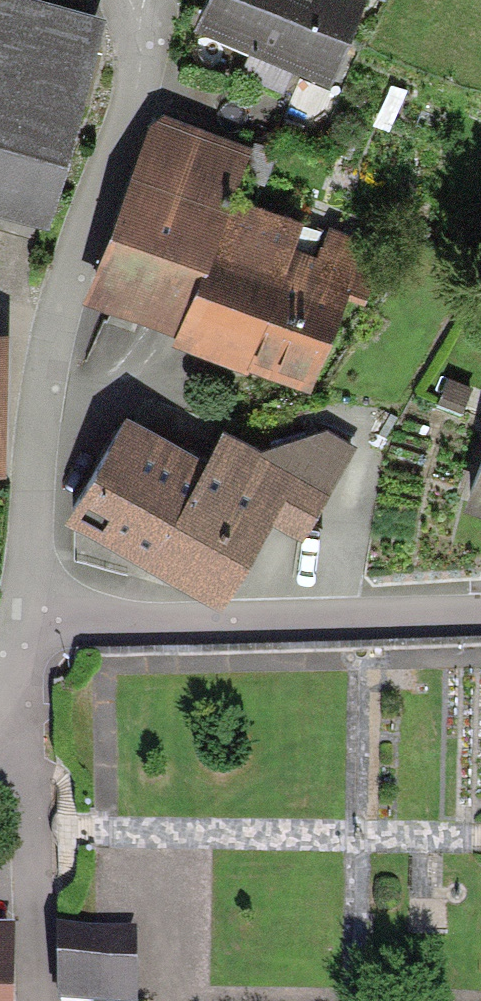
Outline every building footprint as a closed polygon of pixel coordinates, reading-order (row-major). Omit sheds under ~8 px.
[(45,216),(106,2),(98,0),(0,0),(0,203),(45,216)] [(194,11),(253,37),(240,66),(284,86),(297,56),(329,70),(361,0),(199,0),(194,11)] [(364,288),(381,245),(234,185),(252,141),(164,104),(148,117),(81,286),(178,324),(174,334),(247,363),(249,356),(258,359),(309,379),(347,281),(364,288)] [(6,459),(11,315),(0,314),(0,459),(6,459)] [(127,400),(62,504),(217,599),(273,509),(302,527),(328,484),(260,442),(222,419),(204,447),(127,400)] [(328,424),(260,442),(328,484),(355,441),(328,424)] [(464,495),(480,502),(480,452),(464,495)] [(0,928),(0,1000),(10,1000),(10,928),(0,928)] [(129,936),(58,934),(56,996),(127,998),(129,936)]
